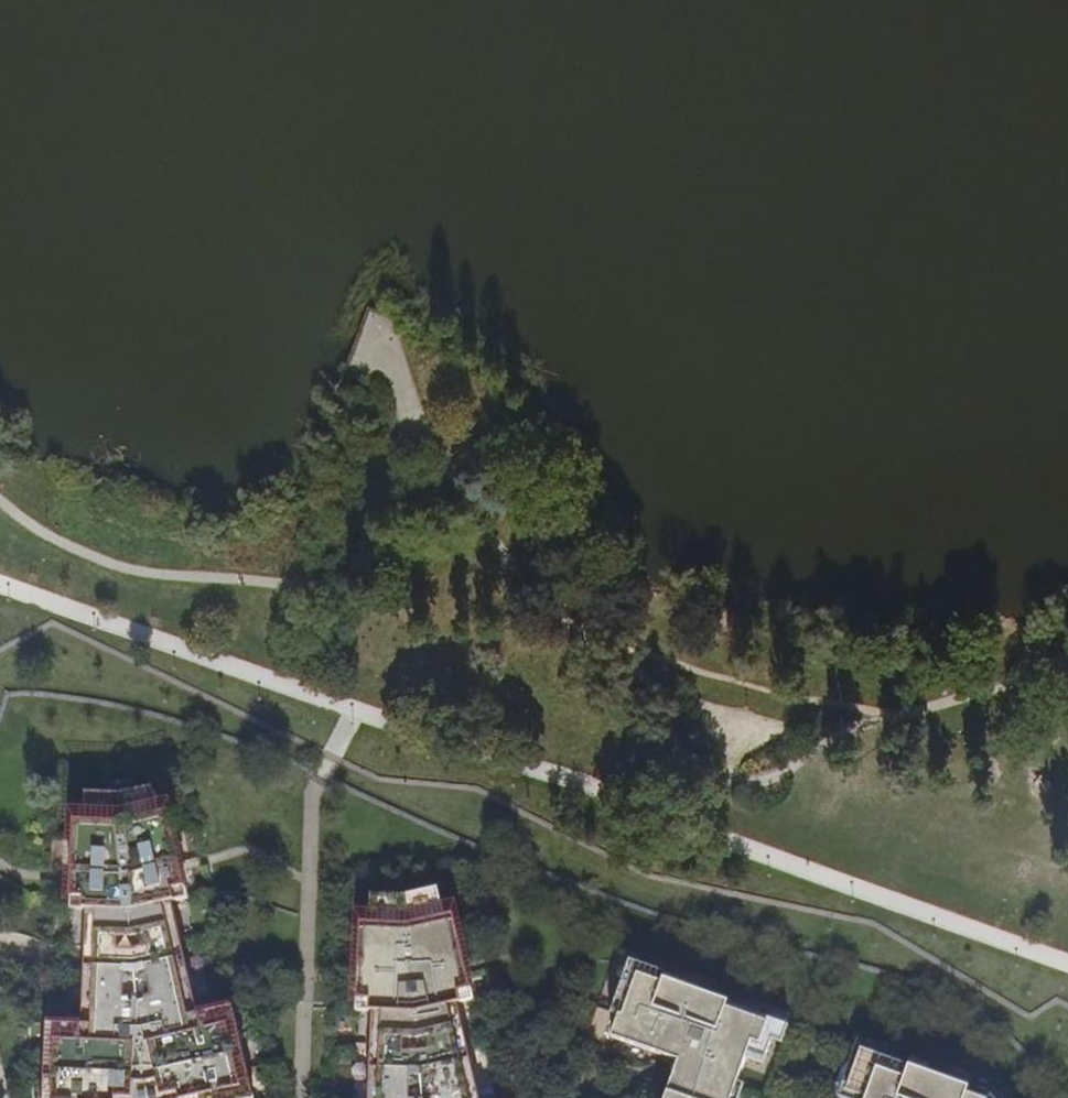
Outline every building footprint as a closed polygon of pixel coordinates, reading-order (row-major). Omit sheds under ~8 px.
[(161,1097),(182,1097),(199,1094),(198,1088),(207,1086),(210,1097),(244,1097),(253,1096),(246,1066),(236,1069),(229,1038),(239,1036),(231,1003),(187,1013),(183,996),(192,994),(186,966),(177,968),(170,941),(179,939),(170,899),(186,896),(180,870),(174,872),(172,862),(178,860),(166,810),(157,812),(153,795),(136,799),(134,788),(118,792),(101,791),(101,802),(84,801),(83,819),(73,818),(71,870),(77,871),(77,875),(77,880),(71,880),(70,907),(86,907),(84,947),(93,948),(93,963),(92,976),(83,976),(82,1004),(91,1005),(90,1022),(45,1021),(43,1055),(54,1055),(52,1086),(42,1085),(42,1097),(83,1097),(93,1097),(131,1097),(132,1091),(159,1088),(161,1097)] [(481,1073),(472,1075),(466,1047),(475,1045),(466,1006),(482,1002),(476,976),(470,978),(467,968),(473,967),(462,916),(452,918),(449,901),(432,905),(430,895),(413,898),(397,898),(396,908),(380,908),(379,925),(369,924),(367,977),(373,977),(373,987),(366,986),(365,1013),(381,1013),(380,1054),(389,1054),(388,1082),(378,1082),(378,1097),(487,1097),(481,1073)] [(745,1055),(762,1061),(776,1021),(726,1003),(727,999),(663,976),(661,980),(648,976),(650,972),(626,963),(610,1010),(618,1013),(610,1034),(677,1058),(663,1097),(730,1097),(745,1055)] [(990,1092),(984,1097),(966,1090),(968,1084),(860,1046),(845,1088),(865,1095),(864,1097),(995,1097),(990,1092)]
